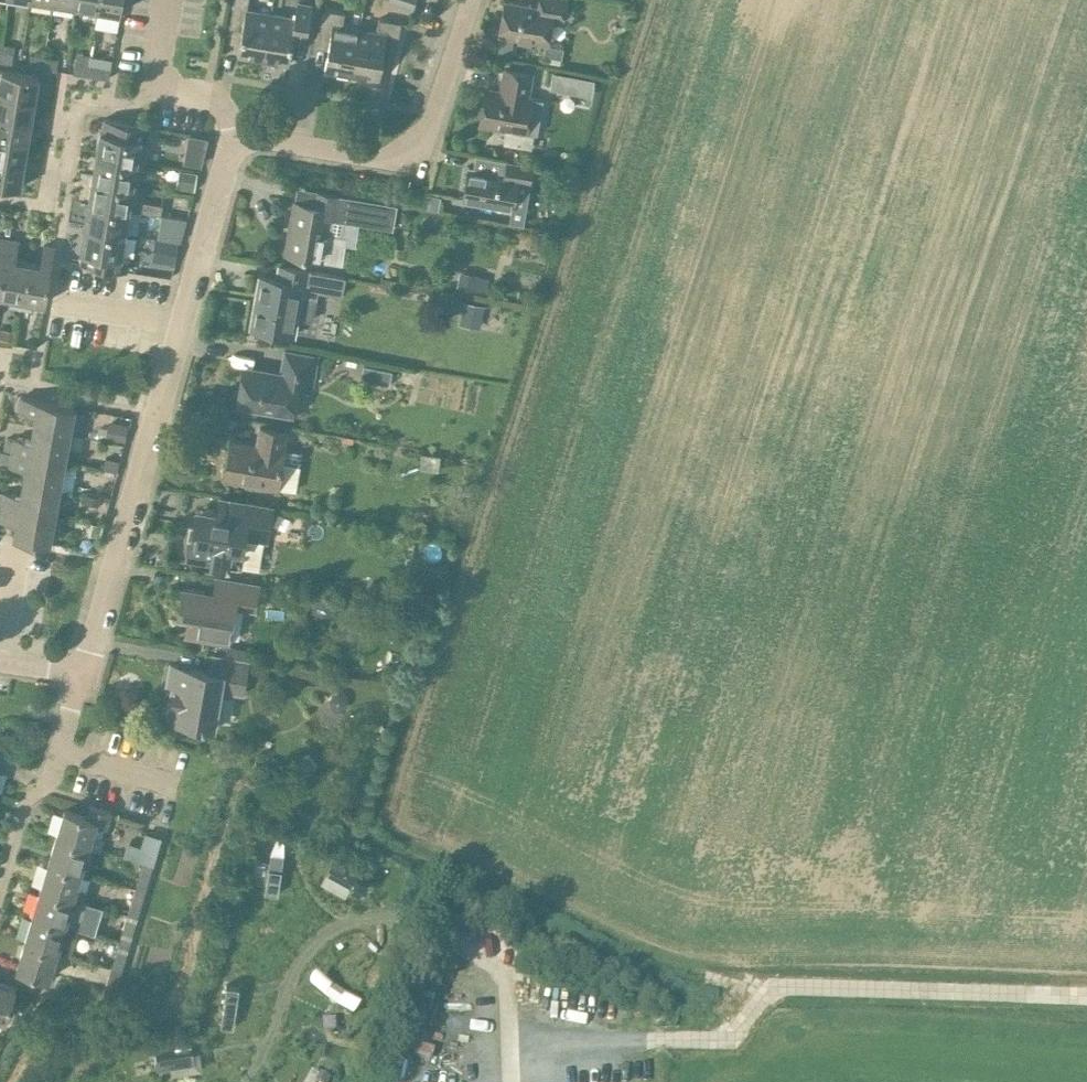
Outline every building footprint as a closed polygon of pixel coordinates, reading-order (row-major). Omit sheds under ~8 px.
[(123,0),(99,0),(98,8),(121,11),(123,0)] [(272,12),(248,8),(249,0),(235,0),(231,26),(243,28),(238,54),(264,58),(272,12)] [(566,0),(540,0),(539,5),(510,0),(505,0),(499,32),(548,41),(554,9),(564,11),(566,0)] [(296,16),(272,12),(264,58),(289,63),(293,37),(306,39),(312,3),(298,1),(296,16)] [(352,74),(360,28),(343,25),(345,12),(323,8),(317,46),(329,48),(326,69),(352,74)] [(377,30),(360,28),(352,74),(379,78),(383,57),(395,59),(402,21),(379,17),(377,30)] [(1,50),(0,54),(0,60),(13,62),(14,52),(1,50)] [(43,67),(45,55),(31,53),(29,65),(43,67)] [(57,69),(59,57),(45,55),(43,67),(57,69)] [(87,74),(89,62),(76,60),(74,72),(87,74)] [(102,77),(104,65),(89,62),(87,74),(102,77)] [(39,74),(3,68),(0,86),(0,91),(36,97),(39,74)] [(532,72),(506,68),(503,83),(506,83),(504,91),(486,88),(480,123),(506,127),(504,142),(531,147),(533,134),(532,131),(538,132),(544,98),(527,95),(532,72)] [(556,87),(582,90),(584,74),(558,71),(556,87)] [(36,97),(0,91),(0,114),(32,119),(36,97)] [(32,119),(0,114),(0,135),(28,140),(32,119)] [(149,140),(152,126),(123,122),(104,119),(102,132),(98,155),(137,162),(140,139),(149,140)] [(28,140),(0,135),(0,158),(25,162),(28,140)] [(191,135),(190,163),(209,164),(210,136),(191,135)] [(133,185),(137,162),(98,155),(94,179),(133,185)] [(25,162),(0,158),(0,182),(21,185),(25,162)] [(530,182),(533,164),(507,159),(505,172),(469,166),(464,198),(512,207),(517,180),(530,182)] [(180,185),(199,190),(203,172),(185,168),(180,185)] [(129,209),(133,185),(94,179),(91,202),(129,209)] [(396,204),(352,196),(318,191),(316,204),(295,200),(286,253),(341,262),(345,242),(341,236),(331,235),(331,237),(327,237),(330,216),(392,226),(396,204)] [(161,213),(163,203),(143,200),(141,210),(161,213)] [(126,232),(129,209),(91,202),(87,226),(126,232)] [(161,214),(158,236),(181,240),(185,218),(161,214)] [(122,255),(126,232),(87,226),(81,262),(100,265),(128,270),(130,256),(122,255)] [(28,260),(16,258),(19,239),(8,237),(0,283),(0,293),(12,295),(10,304),(20,306),(28,260)] [(46,301),(55,246),(44,244),(41,263),(28,260),(20,306),(32,308),(33,299),(46,301)] [(311,285),(314,271),(280,265),(278,278),(260,275),(250,327),(255,327),(254,334),(277,338),(278,331),(294,334),(297,316),(312,319),(316,297),(301,294),(303,283),(311,285)] [(467,300),(463,322),(485,326),(488,304),(467,300)] [(313,386),(318,355),(284,350),(280,372),(244,366),(238,403),(293,412),(297,383),(313,386)] [(70,432),(75,405),(23,396),(20,410),(36,413),(34,426),(70,432)] [(282,448),(285,430),(260,425),(256,444),(231,440),(224,478),(296,490),(300,465),(281,462),(283,448),(282,448)] [(65,459),(70,432),(34,426),(32,439),(15,436),(13,450),(65,459)] [(64,463),(65,459),(13,450),(10,464),(26,467),(24,480),(60,487),(74,489),(78,465),(64,463)] [(55,514),(60,487),(24,480),(22,493),(5,490),(3,505),(55,514)] [(266,539),(271,506),(240,501),(238,516),(202,511),(200,526),(194,525),(188,559),(238,567),(243,536),(266,539)] [(55,514),(3,505),(0,519),(16,522),(14,535),(50,542),(55,514)] [(253,609),(257,585),(216,578),(214,593),(183,588),(179,613),(189,615),(186,633),(228,640),(233,606),(253,609)] [(241,692),(246,661),(214,656),(211,671),(171,664),(167,682),(173,683),(169,707),(190,711),(188,721),(214,725),(220,688),(241,692)] [(113,811),(90,804),(87,815),(64,808),(56,835),(89,845),(101,849),(104,838),(92,835),(95,824),(108,828),(113,811)] [(251,823),(242,837),(305,856),(307,835),(251,823)] [(154,864),(162,836),(151,833),(143,861),(154,864)] [(81,872),(89,845),(56,835),(48,862),(81,872)] [(146,890),(154,864),(143,861),(135,887),(146,890)] [(76,887),(81,872),(48,862),(40,887),(73,897),(84,900),(87,890),(76,887)] [(333,862),(327,872),(361,890),(362,888),(364,889),(367,882),(365,881),(366,880),(333,862)] [(84,900),(73,897),(40,887),(32,914),(65,924),(79,928),(81,929),(89,902),(84,900)] [(138,916),(146,890),(135,887),(127,913),(138,916)] [(131,942),(138,916),(127,913),(120,939),(131,942)] [(79,928),(65,924),(32,914),(25,940),(58,950),(71,954),(79,928)] [(123,969),(131,942),(120,939),(112,966),(123,969)] [(49,978),(58,950),(25,940),(17,968),(49,978)] [(114,996),(123,969),(112,966),(103,993),(114,996)] [(322,979),(315,990),(351,1016),(359,1005),(322,979)] [(14,987),(0,983),(0,1018),(5,1019),(14,987)] [(227,984),(221,1025),(234,1026),(240,985),(227,984)] [(282,1016),(277,1048),(321,1068),(350,1030),(282,1016)] [(193,1045),(152,1052),(155,1066),(195,1060),(193,1045)]
